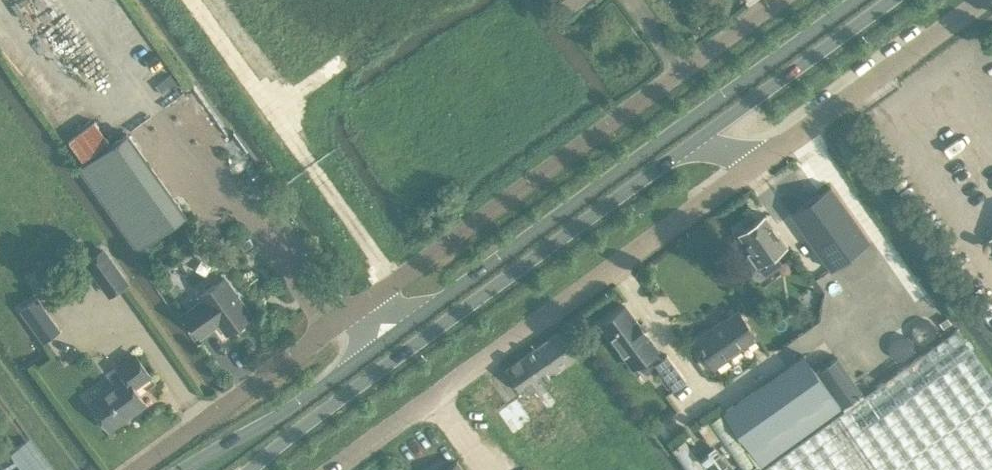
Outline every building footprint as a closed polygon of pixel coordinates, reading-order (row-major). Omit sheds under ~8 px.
[(80,166),(138,249),(186,215),(127,132),(80,166)] [(792,213),(831,268),(870,240),(831,185),(792,213)] [(738,232),(751,249),(747,252),(757,266),(788,244),(766,213),(738,232)] [(127,282),(103,249),(87,261),(110,293),(127,282)] [(219,323),(226,333),(253,314),(238,294),(238,291),(235,290),(225,276),(199,295),(202,299),(183,312),(200,336),(219,323)] [(37,296),(21,308),(44,341),(60,329),(37,296)] [(625,305),(601,322),(633,366),(647,356),(653,364),(655,362),(674,388),(686,379),(667,353),(661,357),(656,350),(658,348),(646,334),(647,333),(637,319),(636,320),(625,305)] [(738,309),(695,340),(703,350),(699,352),(699,356),(705,364),(709,365),(712,363),(714,366),(757,336),(738,309)] [(967,339),(966,339),(959,329),(935,346),(864,395),(862,392),(763,466),(758,469),(991,469),(991,374),(967,339)] [(542,342),(559,367),(577,355),(559,330),(542,342)] [(559,367),(542,342),(525,354),(542,379),(559,367)] [(109,427),(145,401),(133,385),(150,373),(136,354),(118,366),(125,376),(91,401),(109,427)] [(525,354),(506,367),(524,392),(528,388),(544,412),(558,402),(545,384),(542,379),(525,354)] [(763,466),(862,392),(837,356),(816,371),(804,354),(724,411),(763,466)] [(503,407),(497,411),(513,434),(519,430),(533,420),(518,397),(503,407)] [(698,425),(711,442),(719,437),(706,419),(698,425)] [(0,458),(0,464),(5,469),(46,469),(24,441),(0,458)] [(712,469),(730,469),(713,445),(701,454),(712,469)] [(457,460),(442,469),(464,469),(457,460)]
